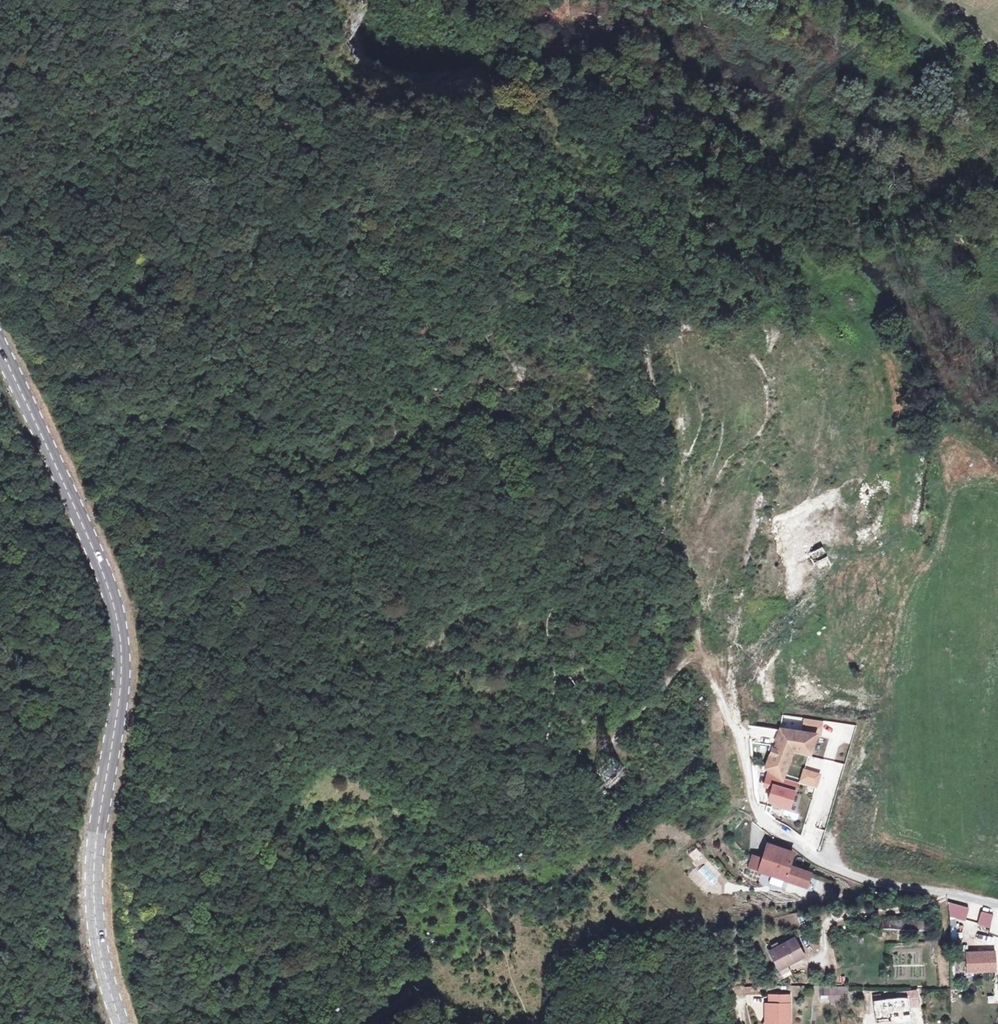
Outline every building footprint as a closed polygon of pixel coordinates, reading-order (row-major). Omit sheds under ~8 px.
[(841,256),(833,250),(823,262),(831,269),(841,256)] [(781,730),(781,731),(772,757),(768,767),(784,777),(793,749),(811,752),(816,735),(781,730)] [(797,798),(804,785),(803,784),(793,779),(786,792),(797,798)] [(812,874),(789,867),(793,853),(768,844),(763,860),(754,857),(750,869),(808,887),(812,874)] [(696,847),(688,853),(694,862),(702,855),(696,847)] [(705,864),(698,869),(711,885),(718,880),(705,864)] [(946,901),(947,915),(966,920),(969,907),(946,901)] [(993,914),(981,910),(978,923),(990,927),(991,921),(993,914)] [(776,944),(778,948),(795,938),(794,935),(776,944)] [(795,938),(778,948),(771,952),(780,968),(804,955),(795,938)] [(966,962),(958,963),(959,973),(967,973),(997,971),(996,951),(966,952),(966,962)] [(831,986),(820,986),(820,999),(830,999),(831,986)] [(838,986),(831,986),(830,999),(830,1003),(839,1002),(838,986)] [(847,986),(838,986),(839,1002),(849,1002),(847,986)] [(897,997),(874,1000),(877,1022),(891,1020),(891,1016),(910,1014),(909,1006),(919,1005),(917,990),(897,992),(897,997)] [(765,1004),(765,1021),(768,1021),(768,1023),(789,1023),(789,995),(768,995),(769,1004),(765,1004)]
